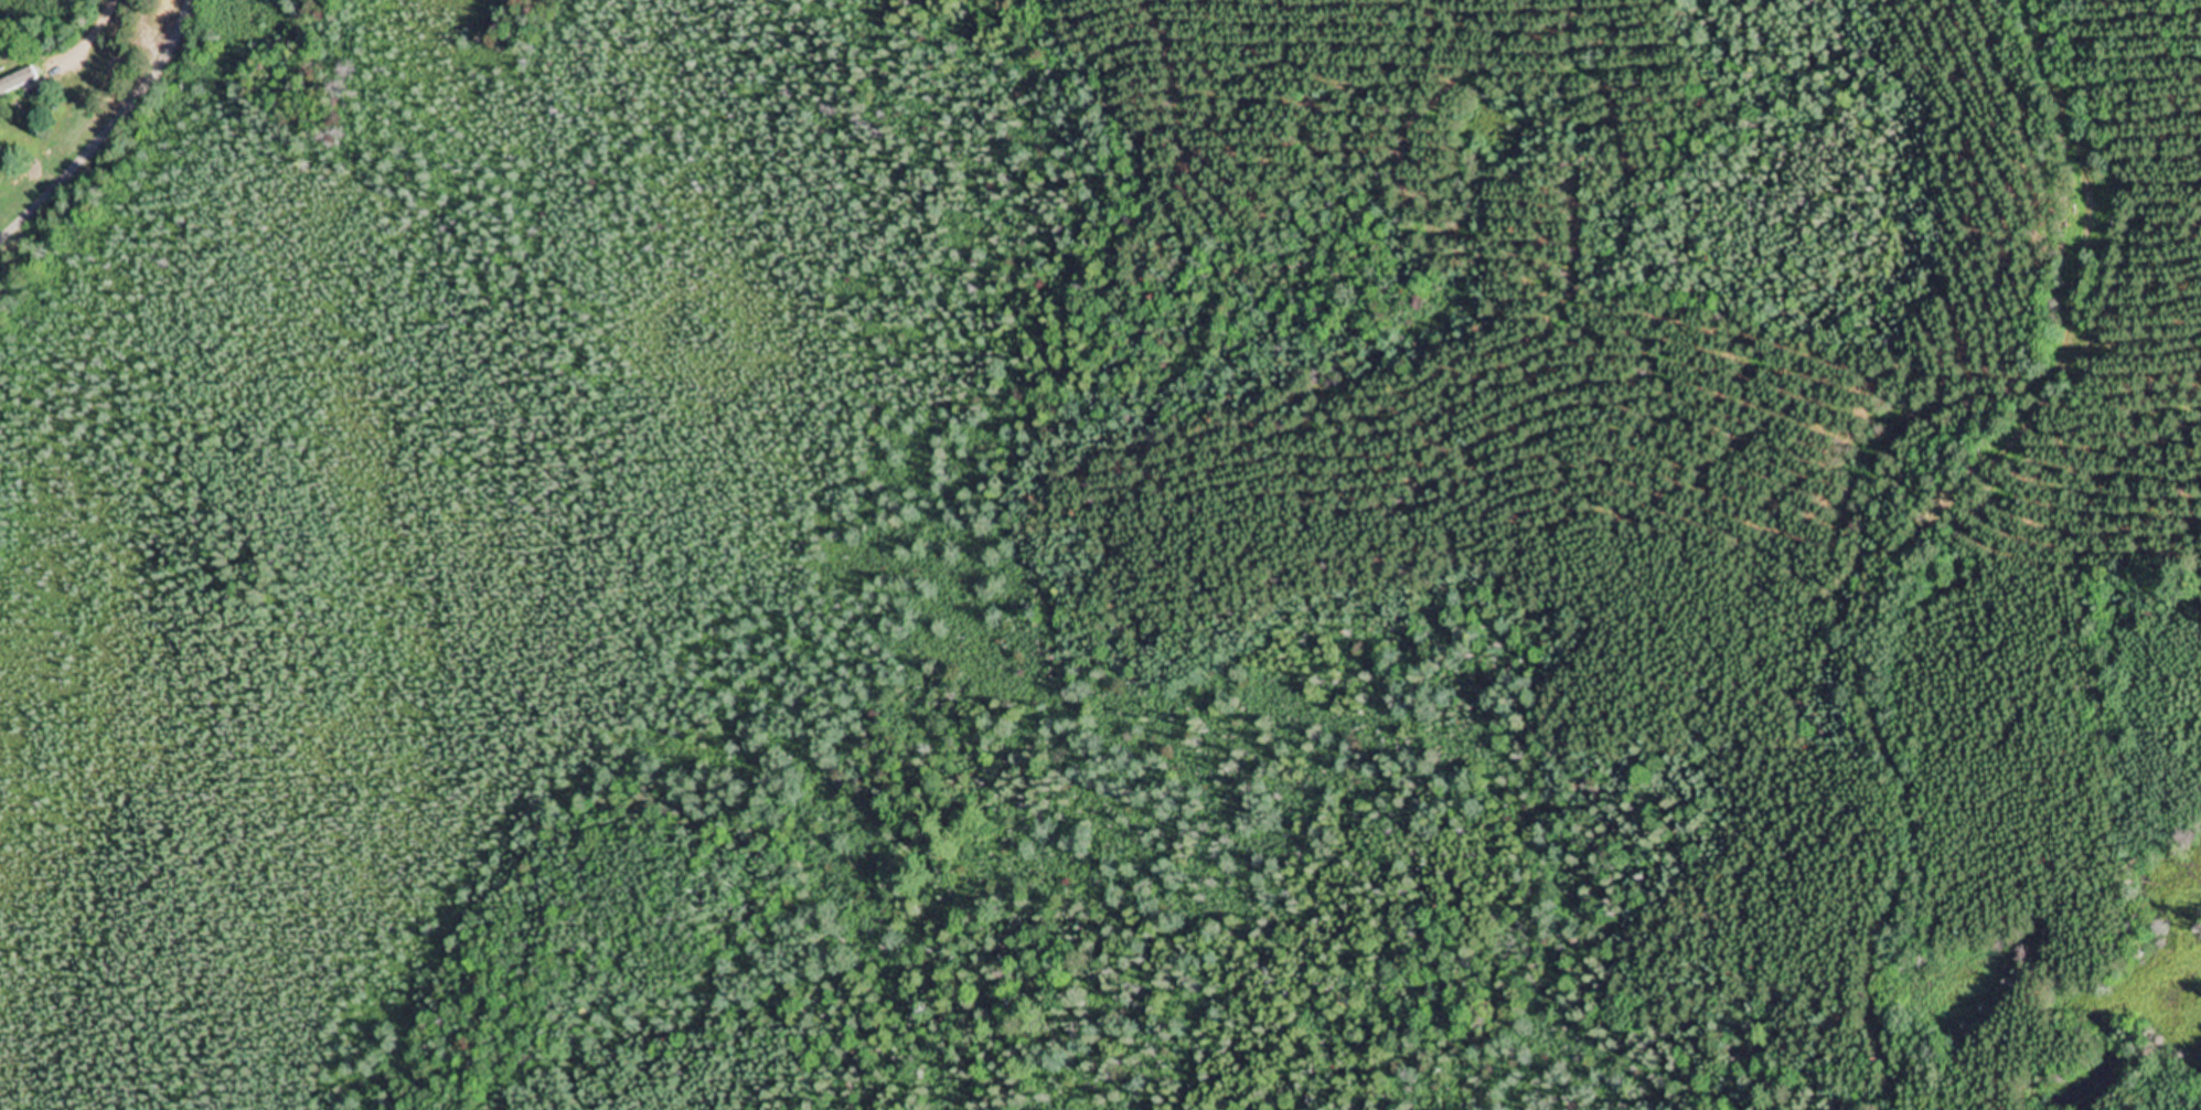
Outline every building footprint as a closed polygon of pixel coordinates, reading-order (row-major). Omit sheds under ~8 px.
[(31,68),(0,81),(0,97),(37,81),(31,68)]
